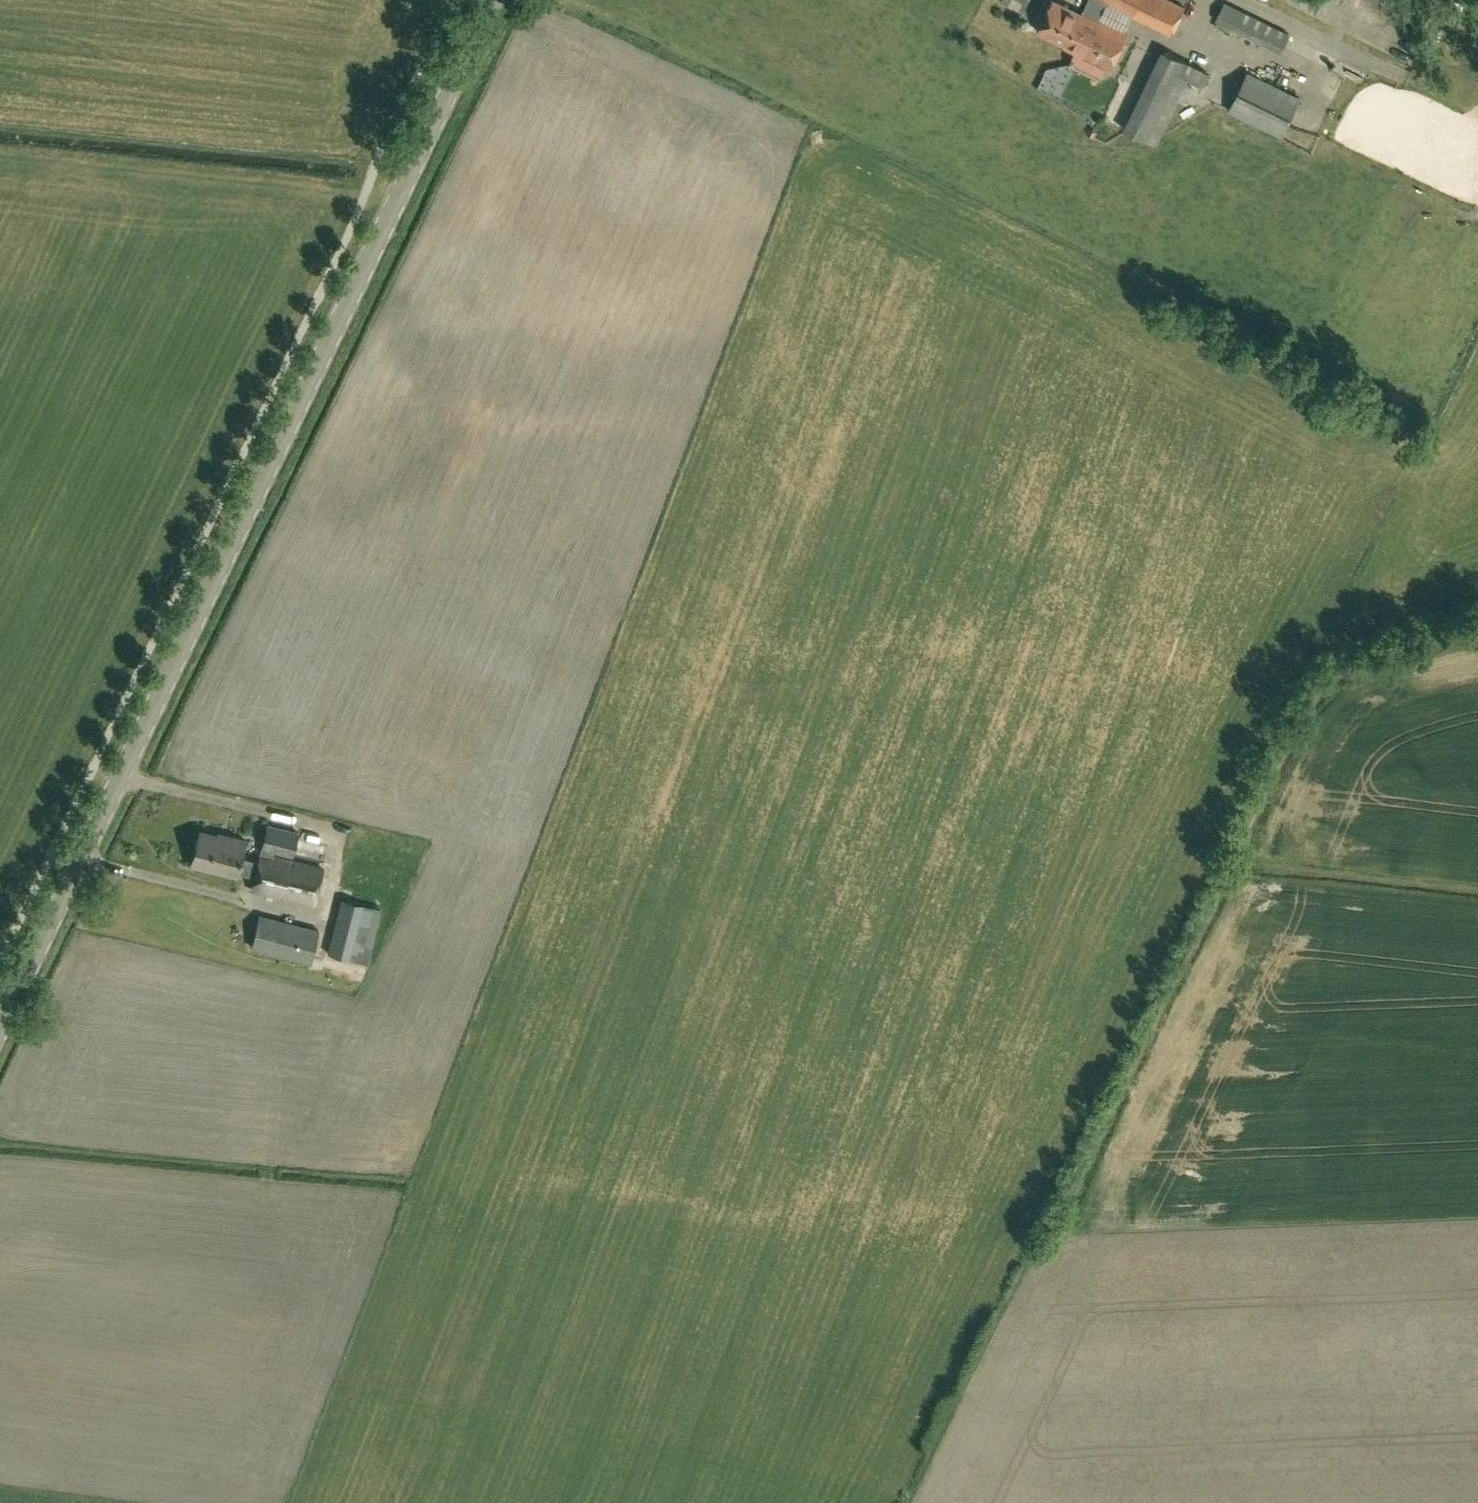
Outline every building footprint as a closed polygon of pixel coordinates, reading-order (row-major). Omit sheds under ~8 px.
[(1098,22),(1082,14),(1054,0),(1053,0),(1037,32),(1063,45),(1062,47),(1108,70),(1125,35),(1098,22)] [(1082,14),(1098,22),(1107,4),(1171,36),(1185,8),(1168,0),(1088,0),(1082,14)] [(1290,35),(1225,3),(1216,23),(1280,53),(1290,35)] [(1206,73),(1186,62),(1164,52),(1124,129),(1156,145),(1188,80),(1199,86),(1206,73)] [(1281,137),(1299,99),(1247,74),(1228,112),(1281,137)] [(236,876),(237,872),(254,876),(251,889),(313,905),(322,870),(273,857),(274,853),(291,857),(298,834),(267,826),(258,862),(240,857),(245,841),(225,836),(225,838),(199,831),(190,864),(236,876)] [(340,953),(368,960),(380,909),(352,902),(340,953)] [(310,963),(318,930),(258,915),(250,947),(310,963)]
